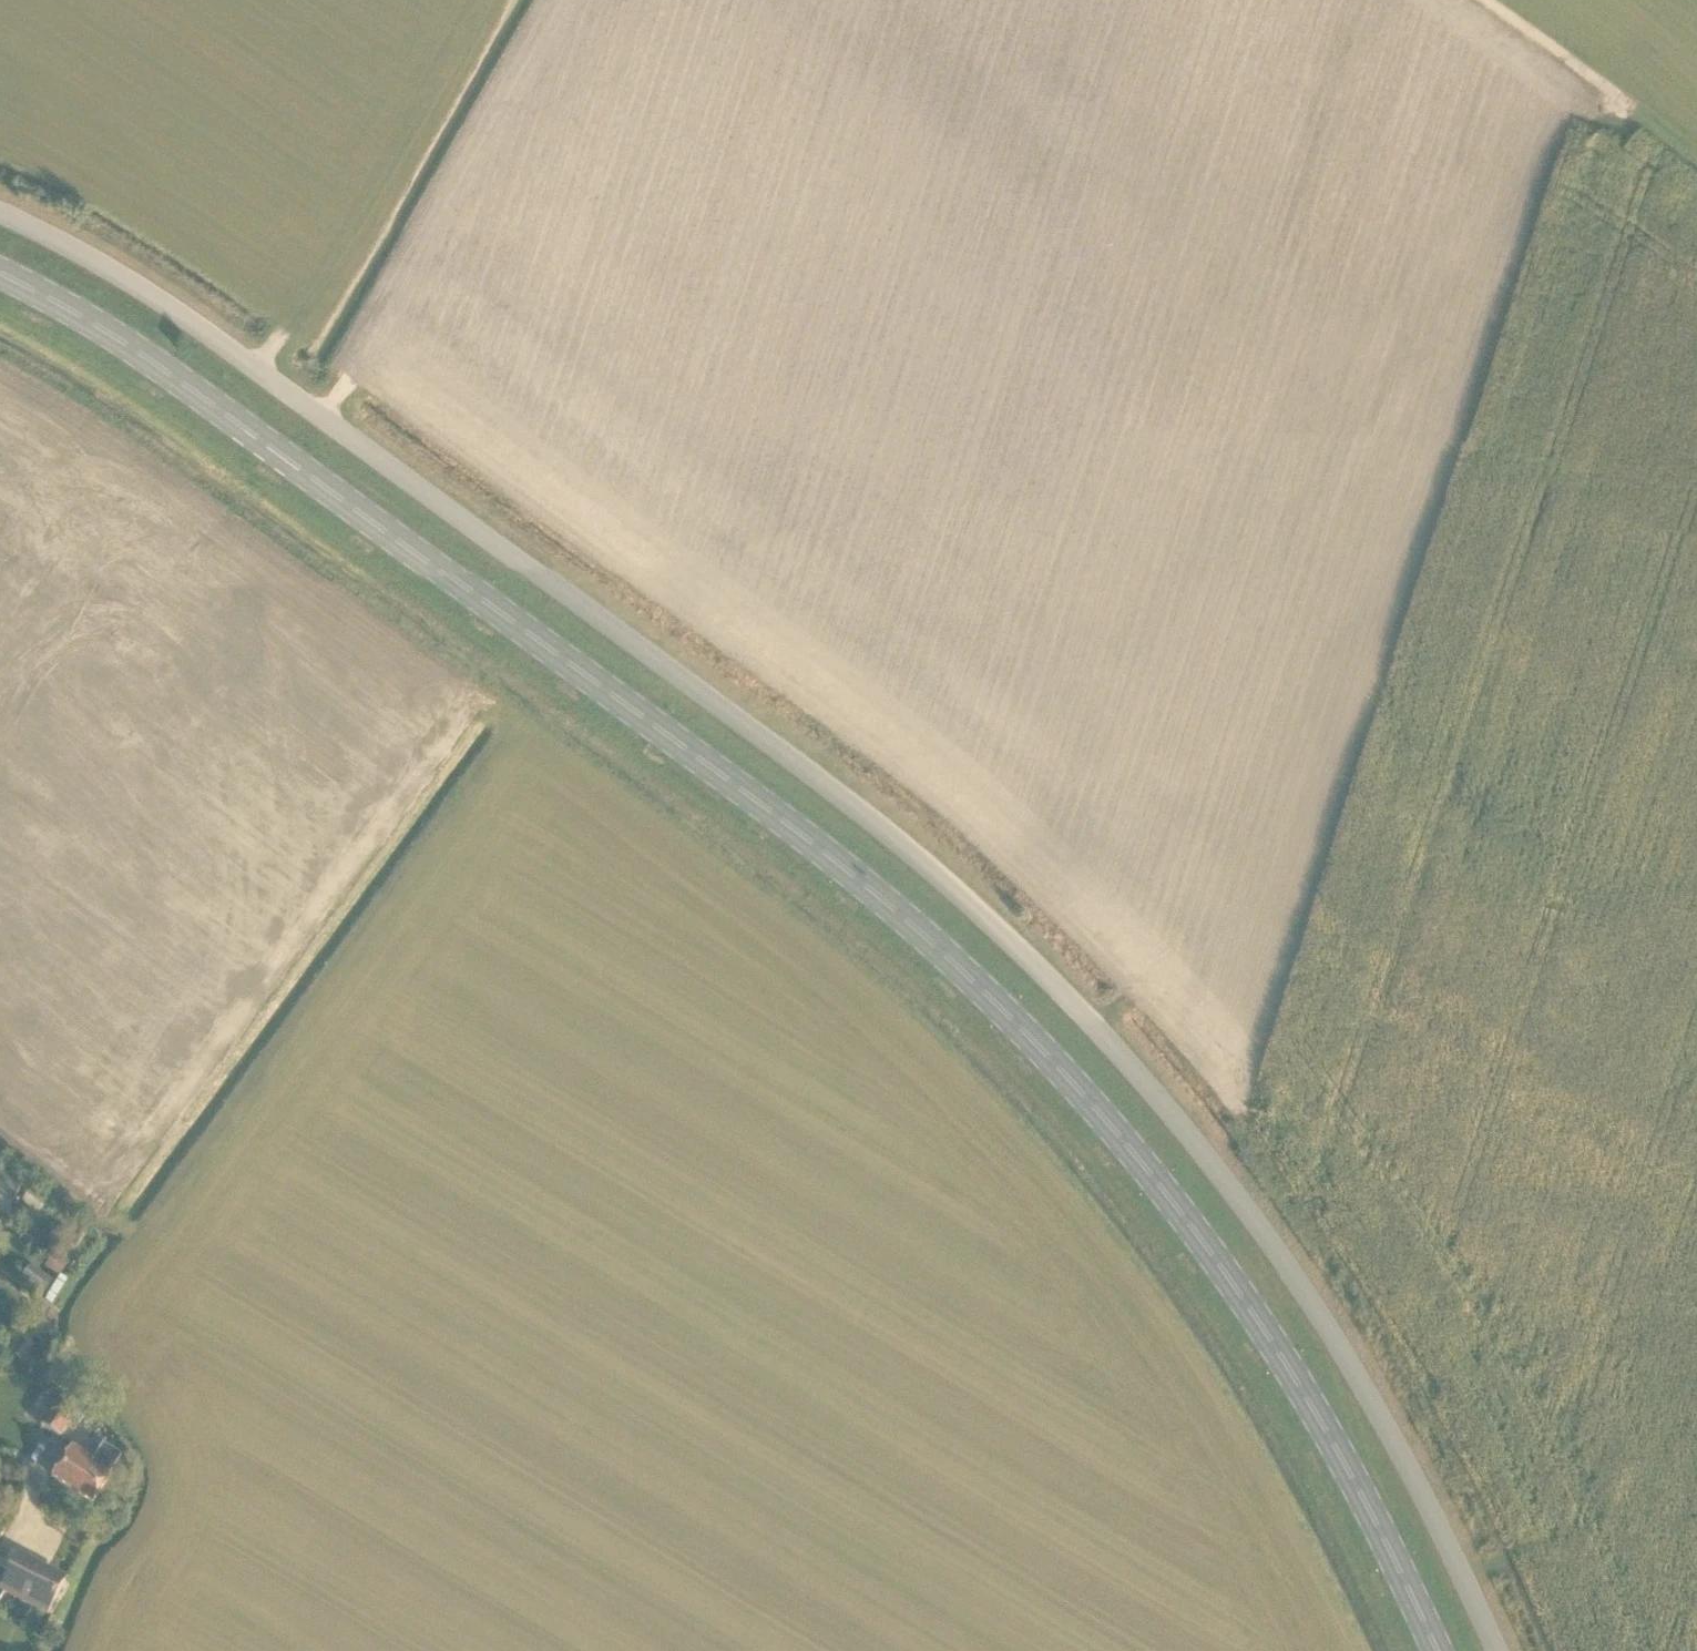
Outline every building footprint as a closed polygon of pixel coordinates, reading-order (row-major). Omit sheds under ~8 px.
[(15,1202),(24,1188),(0,1172),(0,1211),(6,1215),(15,1202)] [(54,1283),(31,1268),(21,1283),(44,1298),(54,1283)] [(61,1439),(80,1408),(60,1396),(61,1394),(47,1385),(33,1408),(46,1416),(40,1426),(61,1439)] [(122,1457),(106,1447),(103,1445),(94,1459),(73,1445),(52,1476),(91,1503),(122,1457)] [(3,1593),(46,1616),(65,1580),(18,1555),(8,1574),(0,1570),(0,1599),(3,1593)]
